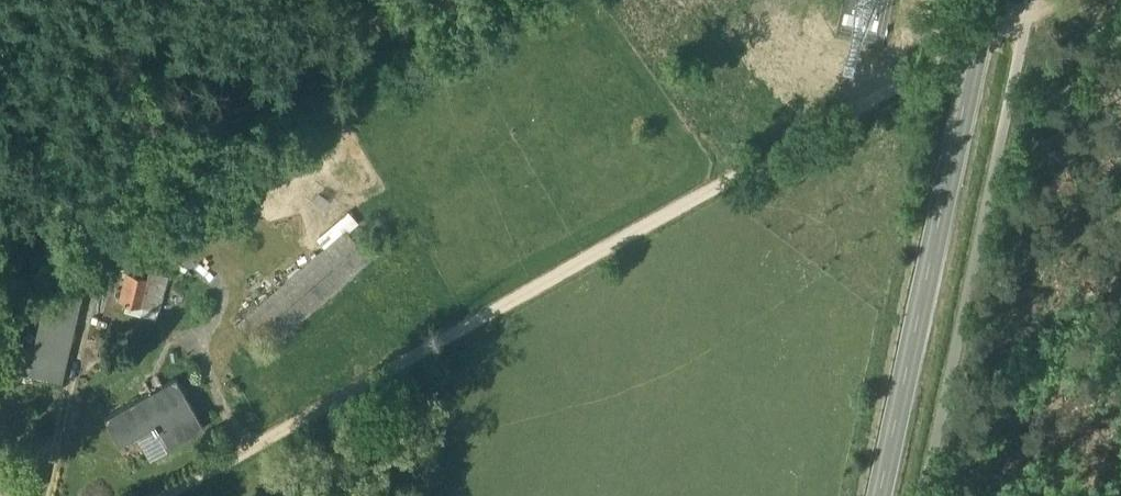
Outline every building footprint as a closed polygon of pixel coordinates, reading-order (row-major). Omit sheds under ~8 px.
[(259,332),(270,346),(370,259),(347,232),(238,327),(250,340),(259,332)] [(129,267),(128,273),(120,302),(140,307),(158,311),(167,276),(149,272),(129,267)] [(29,372),(60,380),(79,299),(48,292),(34,349),(18,345),(15,359),(13,369),(29,372)] [(4,357),(15,359),(18,345),(7,343),(4,357)] [(156,430),(167,448),(204,428),(175,378),(104,418),(119,445),(136,435),(152,426),(154,431),(156,430)] [(152,426),(136,435),(149,458),(167,448),(156,430),(154,431),(152,426)] [(25,488),(38,491),(42,472),(29,470),(25,488)]
